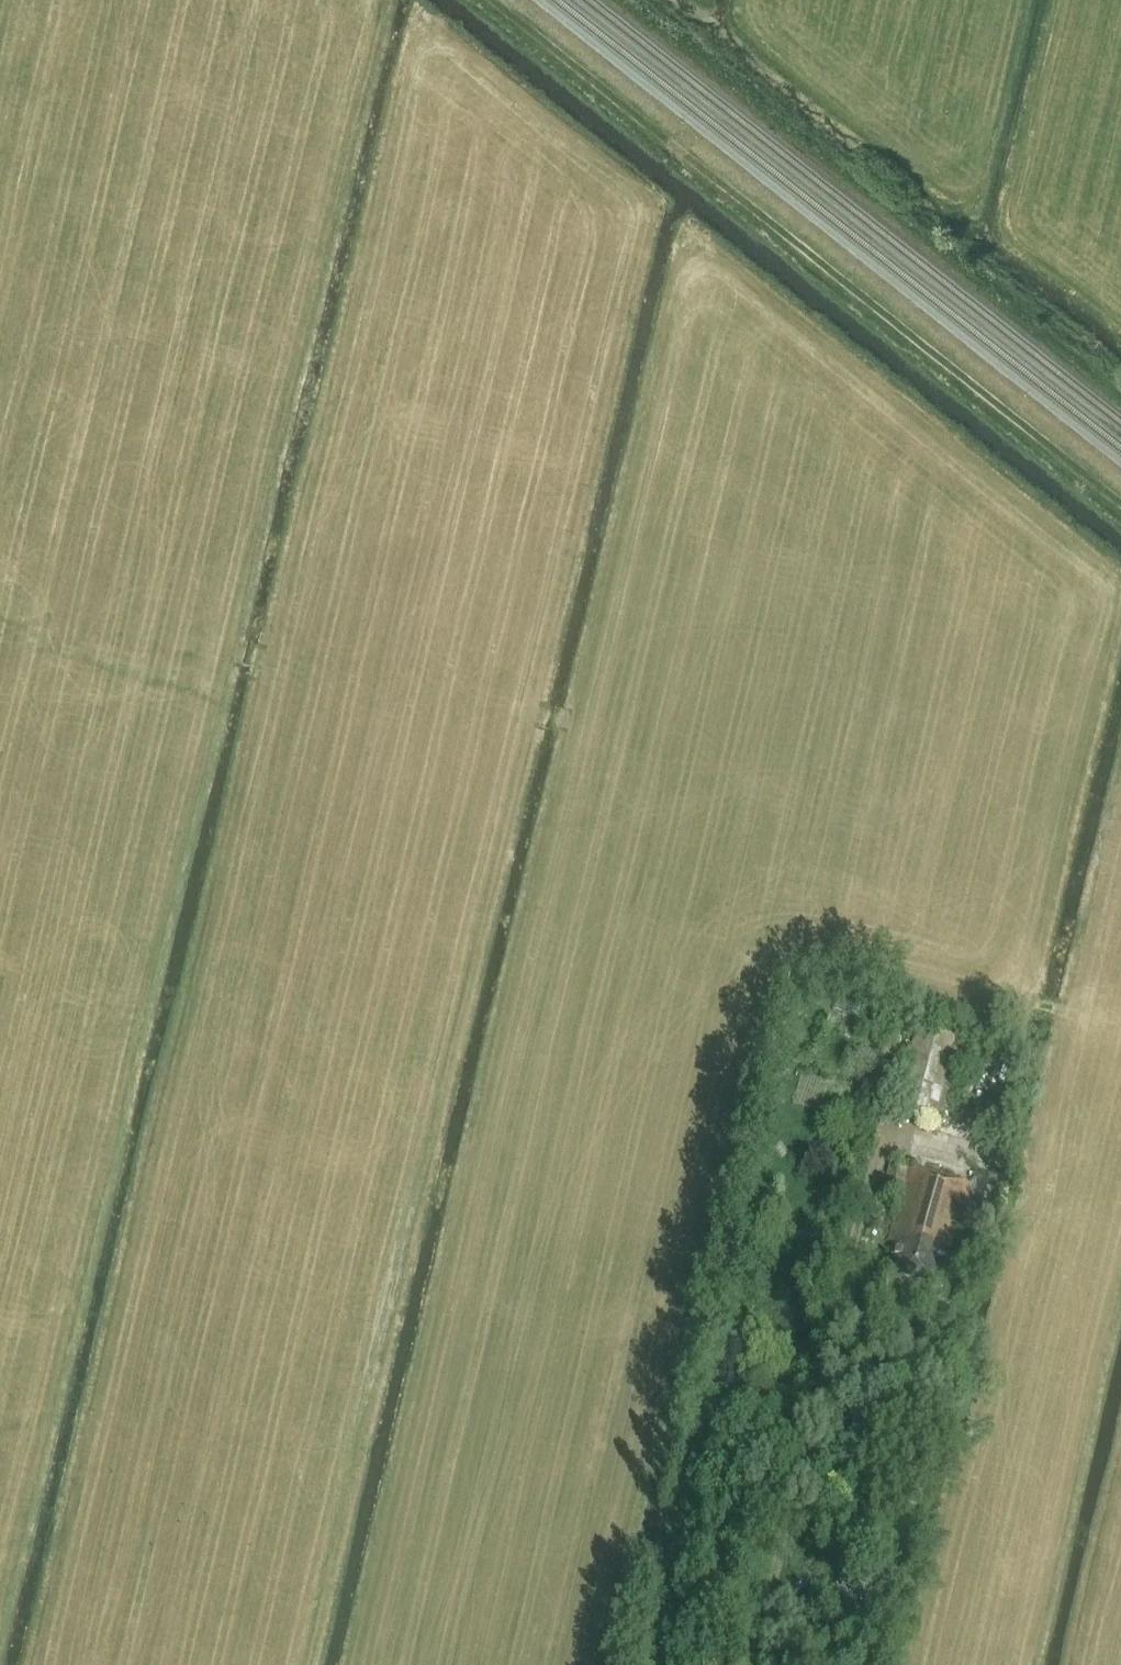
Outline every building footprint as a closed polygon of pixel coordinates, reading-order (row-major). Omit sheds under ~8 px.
[(833,1010),(857,1019),(861,1008),(836,999),(833,1010)] [(891,1110),(934,1123),(958,1042),(916,1029),(891,1110)] [(773,1076),(786,1080),(790,1066),(777,1062),(773,1076)] [(881,1195),(897,1199),(906,1167),(889,1162),(881,1195)] [(990,1235),(1004,1180),(975,1172),(971,1186),(906,1170),(887,1243),(895,1245),(886,1278),(937,1291),(942,1269),(950,1271),(961,1227),(990,1235)]
